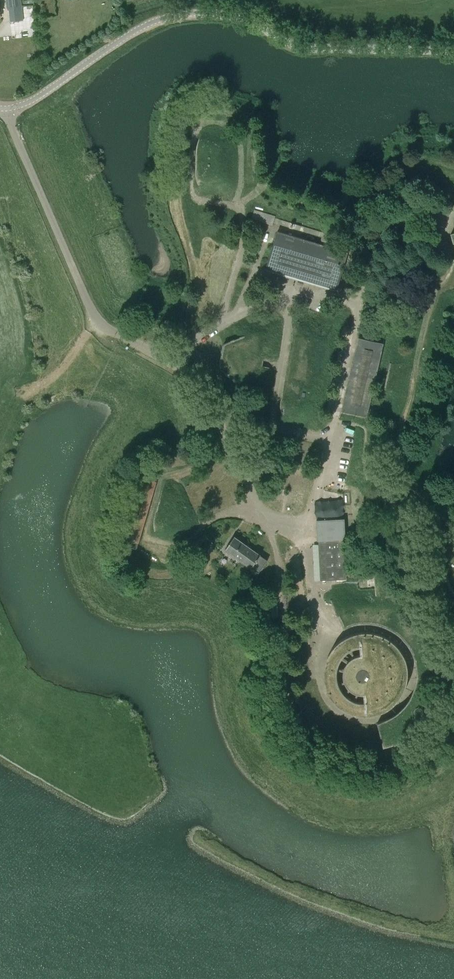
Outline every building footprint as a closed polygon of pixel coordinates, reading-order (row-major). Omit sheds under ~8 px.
[(21,6),(9,7),(9,8),(10,21),(23,20),(21,6)] [(354,244),(354,242),(323,233),(275,219),(275,217),(255,211),(253,219),(273,225),(274,223),(321,239),(320,244),(278,232),(266,268),(337,289),(348,253),(332,247),(333,244),(338,245),(339,243),(353,247),(354,244)] [(358,340),(348,384),(340,382),(337,395),(345,397),(341,411),(342,411),(342,413),(348,414),(348,413),(367,417),(383,346),(358,340)] [(345,540),(344,519),(317,521),(318,541),(319,541),(321,580),(346,579),(344,540),(345,540)] [(258,572),(267,560),(259,555),(259,554),(235,536),(225,550),(250,567),(258,572)] [(146,550),(159,552),(160,549),(161,546),(148,543),(146,550)] [(180,553),(172,561),(177,565),(184,557),(180,553)] [(326,684),(328,692),(332,698),(337,704),(342,708),(349,713),(357,715),(365,716),(373,716),(381,714),(387,711),(394,706),(400,700),(404,694),(406,690),(407,686),(408,678),(409,670),(407,662),(404,655),(397,646),(391,639),(382,635),(373,633),(365,633),(354,634),(346,638),(339,642),(334,646),(332,650),(328,656),(326,664),(324,671),(324,678),(326,684)]
